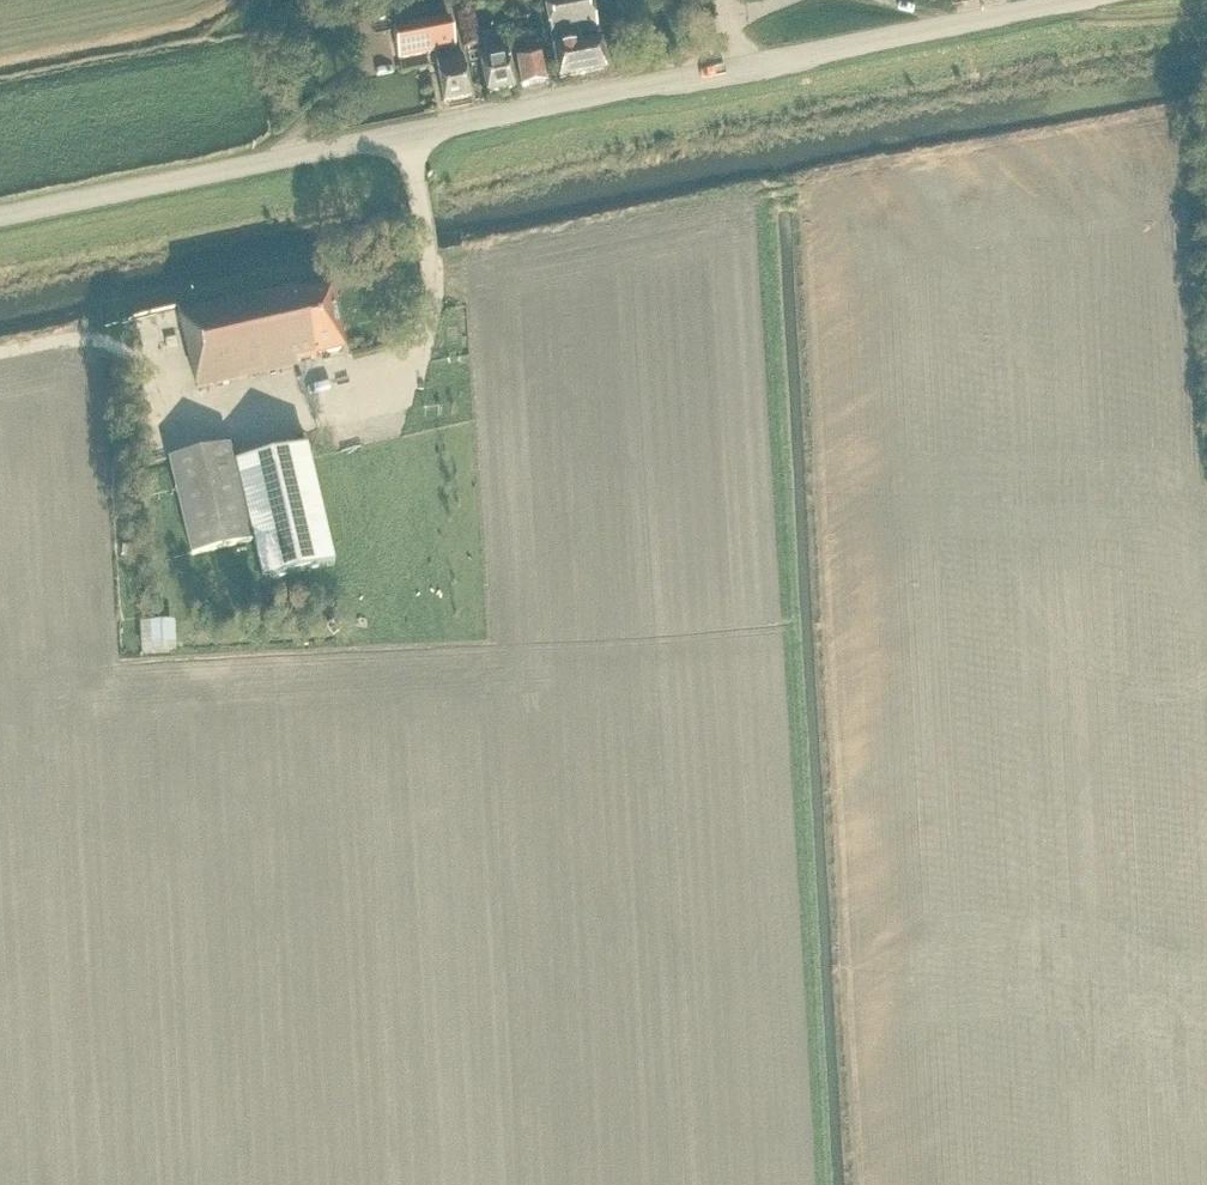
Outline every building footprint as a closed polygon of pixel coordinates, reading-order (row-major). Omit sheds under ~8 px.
[(541,1),(556,81),(604,71),(599,45),(582,48),(580,36),(596,33),(590,0),(546,0),(541,1)] [(485,95),(512,89),(504,48),(492,51),(488,35),(476,37),(471,14),(456,17),(464,52),(476,49),(485,95)] [(443,103),(468,98),(460,60),(457,61),(457,58),(449,59),(448,51),(453,50),(447,21),(391,31),(397,61),(434,54),(443,103)] [(519,88),(543,83),(538,58),(514,62),(519,88)] [(312,357),(343,350),(329,289),(306,294),(305,291),(297,293),(296,289),(178,317),(195,390),(295,367),(294,365),(313,360),(312,357)] [(167,461),(189,558),(251,544),(261,584),(332,568),(305,449),(232,465),(228,447),(167,461)] [(150,645),(174,643),(173,622),(149,624),(150,645)]
